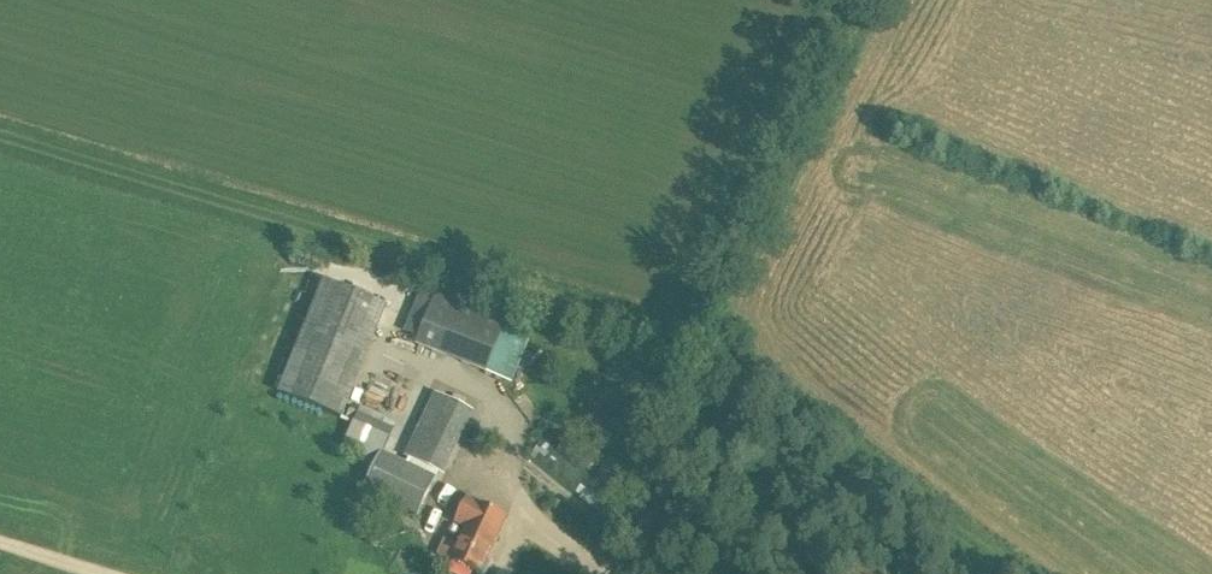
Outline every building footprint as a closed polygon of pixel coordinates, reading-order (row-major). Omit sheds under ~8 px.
[(324,281),(278,392),(340,418),(387,307),(324,281)] [(508,317),(441,291),(418,345),(485,371),(508,317)] [(364,416),(370,402),(353,395),(347,409),(364,416)] [(358,414),(344,443),(378,459),(383,450),(392,430),(358,414)] [(378,459),(365,488),(417,512),(435,474),(383,450),(378,459)] [(475,573),(487,573),(493,562),(487,560),(506,518),(465,500),(454,525),(465,529),(450,563),(475,573)]
